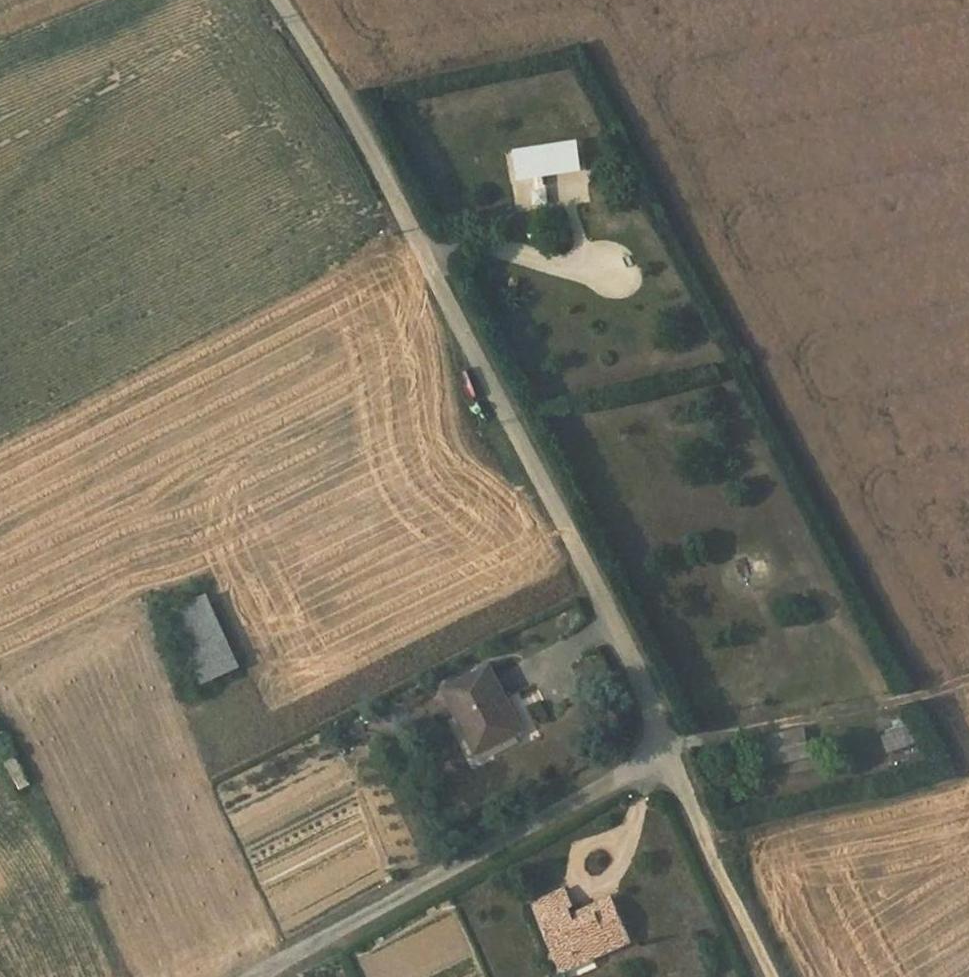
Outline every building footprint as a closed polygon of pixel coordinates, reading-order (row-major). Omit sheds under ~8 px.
[(577,167),(574,149),(544,153),(521,157),(523,175),(577,167)] [(204,599),(175,612),(205,682),(235,668),(204,599)] [(491,667),(446,689),(478,753),(517,734),(501,702),(506,699),(491,667)] [(506,699),(501,702),(517,734),(522,731),(506,699)] [(916,727),(883,735),(888,754),(909,748),(912,762),(924,759),(916,727)] [(805,730),(783,735),(788,760),(810,754),(805,730)] [(783,735),(763,740),(768,764),(788,760),(783,735)] [(13,750),(3,756),(20,790),(31,785),(13,750)] [(566,889),(533,904),(555,952),(555,953),(570,946),(575,959),(604,946),(607,952),(631,941),(612,899),(593,907),(596,915),(584,920),(580,912),(572,916),(568,907),(573,905),(566,889)] [(593,907),(580,912),(584,920),(596,915),(593,907)] [(442,970),(435,953),(425,958),(414,934),(397,942),(397,944),(375,954),(384,972),(372,976),(427,976),(442,970)] [(555,952),(544,956),(553,975),(563,970),(607,952),(604,946),(575,959),(570,946),(555,953),(555,952)]
